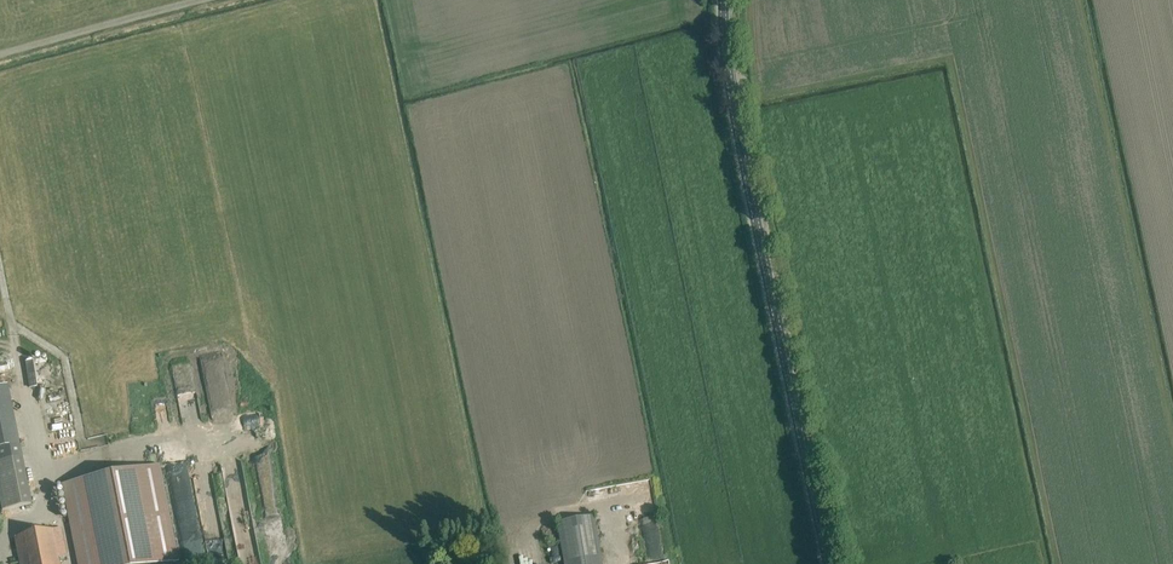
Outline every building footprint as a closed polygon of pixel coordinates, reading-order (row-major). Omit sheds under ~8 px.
[(178,561),(166,497),(160,465),(63,484),(78,563),(163,563),(178,561)] [(557,522),(564,563),(601,563),(593,516),(557,522)] [(58,557),(67,555),(61,528),(15,537),(20,563),(60,563),(58,557)]
